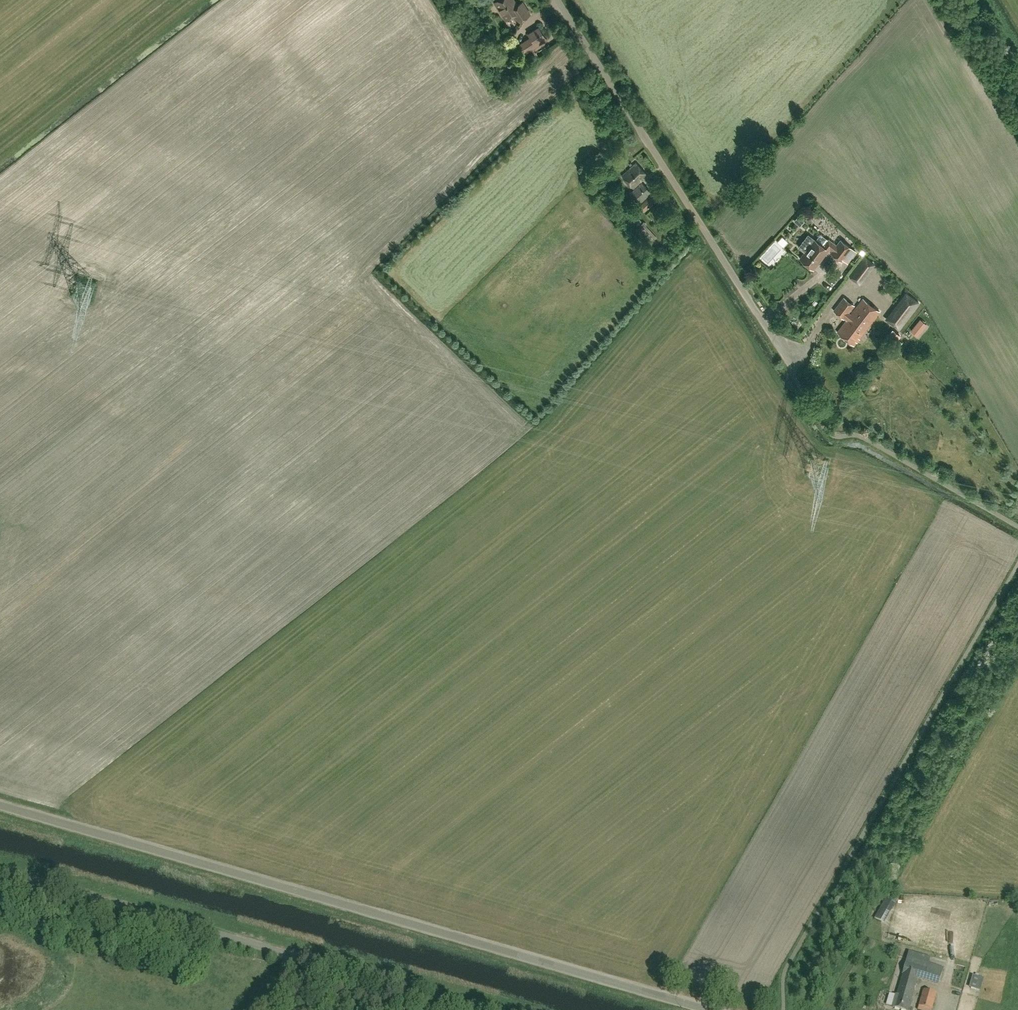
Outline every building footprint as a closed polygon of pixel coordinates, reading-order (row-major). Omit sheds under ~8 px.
[(517,21),(530,14),(523,2),(517,5),(514,0),(497,0),(495,2),(506,19),(513,14),(517,21)] [(518,47),(522,54),(546,39),(540,29),(530,35),(532,38),(518,47)] [(511,77),(512,68),(497,65),(496,74),(511,77)] [(633,187),(647,175),(637,162),(622,175),(633,187)] [(640,203),(652,193),(642,182),(630,193),(640,203)] [(643,212),(648,207),(657,199),(653,194),(639,207),(643,212)] [(659,202),(673,218),(679,212),(666,197),(659,202)] [(816,268),(830,249),(832,250),(830,252),(842,261),(843,259),(848,262),(856,252),(840,239),(836,244),(828,238),(823,245),(815,239),(800,259),(815,270),(816,268)] [(848,276),(860,285),(875,264),(864,256),(848,276)] [(913,313),(917,308),(920,302),(906,291),(885,319),(900,330),(913,313)] [(854,344),(879,311),(863,299),(851,314),(848,312),(853,305),(844,298),(835,310),(847,320),(838,332),(854,344)] [(927,324),(920,318),(911,330),(918,336),(927,324)] [(891,900),(878,916),(886,922),(899,906),(891,900)] [(939,985),(943,968),(907,957),(893,1008),(901,1009),(909,1009),(918,979),(939,985)] [(982,978),(973,975),(970,988),(979,990),(982,978)] [(919,1006),(932,1009),(936,993),(923,990),(919,1006)]
